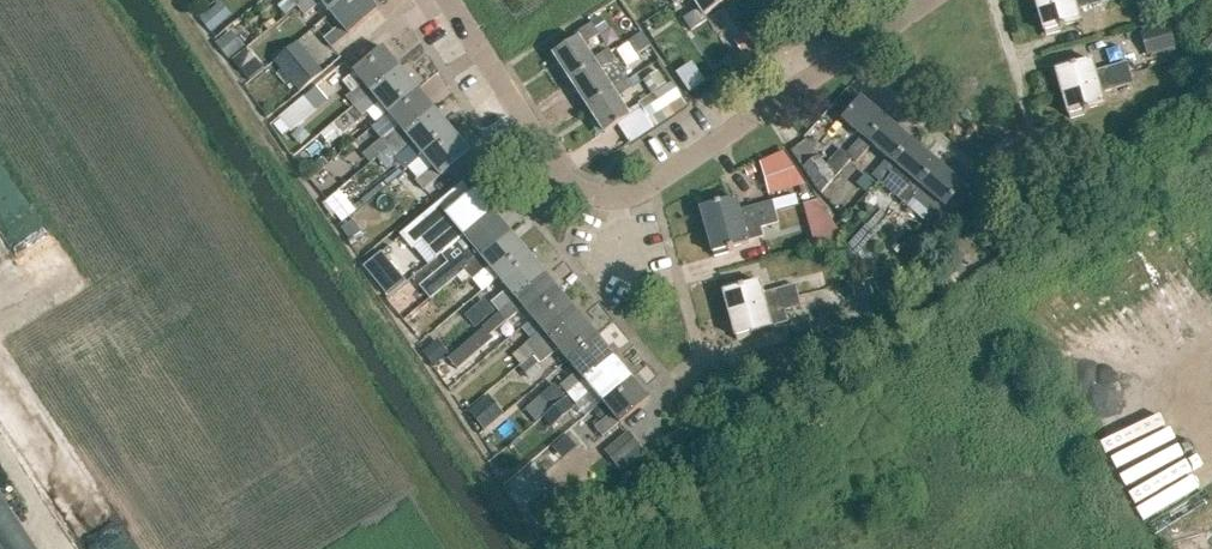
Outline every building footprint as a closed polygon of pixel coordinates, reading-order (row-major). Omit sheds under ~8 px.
[(348,0),(305,0),(297,7),(304,17),(321,3),(331,14),(348,0)] [(331,14),(340,26),(323,39),(331,49),(348,35),(348,36),(378,11),(369,0),(348,0),(331,14)] [(699,8),(683,19),(691,31),(707,20),(704,16),(728,0),(693,0),(699,8)] [(1072,0),(1033,0),(1036,10),(1072,0)] [(1036,10),(1043,33),(1044,32),(1045,36),(1059,32),(1058,29),(1063,28),(1063,27),(1079,22),(1076,11),(1100,3),(1099,0),(1072,0),(1036,10)] [(209,11),(200,19),(211,32),(220,24),(209,11)] [(1148,54),(1176,46),(1169,22),(1141,30),(1148,54)] [(595,64),(592,60),(583,46),(599,35),(591,23),(575,34),(577,38),(553,54),(570,81),(595,64)] [(640,32),(628,41),(638,55),(650,47),(640,32)] [(228,33),(216,44),(230,59),(242,49),(228,33)] [(1203,43),(1211,53),(1211,35),(1203,43)] [(354,107),(400,69),(382,48),(353,72),(363,84),(346,98),(354,107)] [(612,91),(609,86),(600,72),(616,62),(608,50),(592,60),(595,64),(570,81),(587,107),(612,91)] [(281,69),(300,92),(322,74),(321,72),(315,78),(297,57),(281,69)] [(1060,94),(1121,76),(1118,66),(1094,73),(1090,61),(1074,65),(1074,64),(1069,65),(1068,63),(1054,67),(1055,71),(1054,71),(1060,94)] [(417,90),(400,69),(354,107),(362,117),(378,103),(388,114),(417,90)] [(639,102),(649,117),(683,96),(673,80),(667,84),(659,72),(644,81),(652,93),(639,102)] [(612,91),(587,107),(604,134),(629,118),(617,98),(633,88),(625,76),(609,86),(612,91)] [(1124,87),(1121,76),(1060,94),(1067,116),(1068,116),(1069,119),(1083,115),(1083,113),(1087,111),(1087,110),(1103,105),(1100,94),(1124,87)] [(388,149),(435,111),(417,90),(388,114),(397,126),(381,140),(388,149)] [(291,128),(316,107),(306,95),(281,116),(291,128)] [(868,142),(887,120),(860,97),(841,119),(861,136),(846,154),(852,159),(856,163),(871,145),(868,142)] [(340,101),(324,114),(332,124),(348,111),(340,101)] [(354,107),(336,124),(344,135),(363,118),(362,117),(354,107)] [(422,156),(452,131),(435,111),(388,149),(396,158),(413,145),(422,156)] [(893,164),(912,142),(887,120),(868,142),(871,145),(887,158),(871,176),(881,185),(897,167),(893,164)] [(357,150),(375,138),(368,128),(350,140),(357,150)] [(452,131),(422,156),(432,167),(415,181),(423,191),(439,177),(440,177),(470,153),(452,131)] [(381,140),(366,152),(374,161),(388,149),(381,140)] [(807,140),(790,151),(820,195),(852,159),(846,154),(840,149),(824,166),(807,140)] [(919,186),(938,163),(912,142),(893,164),(897,167),(912,180),(897,198),(907,207),(922,189),(919,186)] [(804,184),(783,152),(762,162),(771,193),(804,184)] [(919,186),(922,189),(938,202),(922,220),(932,229),(949,210),(945,207),(964,186),(938,163),(919,186)] [(864,174),(855,185),(866,193),(874,182),(864,174)] [(463,236),(492,212),(475,191),(445,215),(446,216),(429,229),(437,239),(453,225),(463,236)] [(339,192),(325,204),(342,224),(356,213),(339,192)] [(706,231),(767,214),(764,203),(739,210),(736,199),(719,203),(719,202),(714,203),(714,201),(700,204),(701,208),(699,208),(706,231)] [(464,271),(510,233),(492,212),(463,236),(439,257),(447,266),(420,289),(428,301),(464,271)] [(843,237),(827,212),(807,218),(815,245),(843,237)] [(767,214),(706,231),(712,253),(713,253),(714,257),(728,253),(727,250),(732,249),(732,248),(748,243),(745,232),(770,225),(767,214)] [(861,219),(844,237),(857,252),(875,233),(861,219)] [(354,220),(341,228),(350,241),(362,233),(354,220)] [(498,278),(527,253),(510,233),(464,271),(472,280),(488,267),(498,278)] [(498,313),(544,274),(527,253),(498,278),(507,289),(491,303),(498,313)] [(381,254),(365,267),(389,297),(405,283),(381,254)] [(532,320),(562,295),(544,274),(498,313),(506,322),(523,308),(532,320)] [(729,315),(790,298),(787,287),(762,294),(759,282),(743,287),(742,285),(738,287),(737,284),(723,288),(724,292),(723,292),(729,315)] [(533,354),(579,316),(562,295),(532,320),(542,331),(525,345),(533,354)] [(771,327),(771,325),(787,320),(784,311),(793,308),(790,298),(729,315),(735,337),(736,337),(737,340),(751,336),(751,334),(755,332),(755,331),(771,327)] [(477,330),(497,313),(486,301),(466,317),(477,330)] [(567,361),(596,336),(579,316),(533,354),(541,363),(557,350),(567,361)] [(813,336),(809,321),(784,327),(788,342),(813,336)] [(484,326),(465,343),(475,355),(495,339),(484,326)] [(568,396),(614,357),(596,336),(567,361),(576,372),(560,386),(568,396)] [(423,353),(434,366),(447,355),(436,342),(423,353)] [(525,345),(517,351),(525,361),(533,354),(525,345)] [(525,361),(520,366),(527,375),(541,364),(533,354),(525,361)] [(601,403),(631,378),(614,357),(568,396),(575,405),(592,391),(601,403)] [(631,378),(601,403),(611,414),(594,428),(602,437),(619,423),(619,424),(649,399),(631,378)] [(541,398),(550,410),(566,397),(556,385),(541,398)] [(488,397),(468,413),(483,432),(503,415),(488,397)] [(574,409),(566,399),(542,418),(550,428),(574,409)] [(617,464),(641,444),(629,430),(605,450),(617,464)] [(571,508),(559,492),(530,513),(542,529),(571,508)] [(0,496),(0,548),(35,548),(0,496)]
